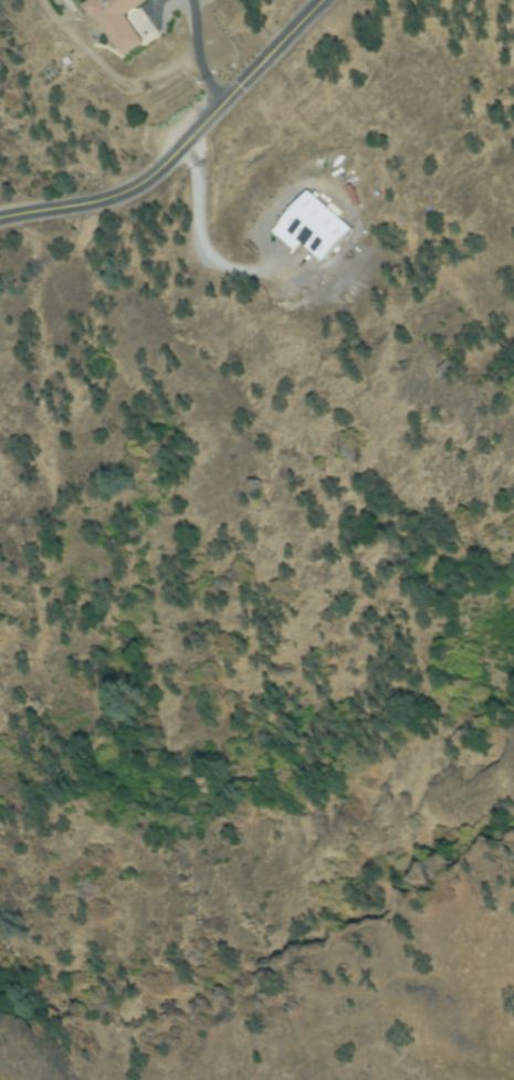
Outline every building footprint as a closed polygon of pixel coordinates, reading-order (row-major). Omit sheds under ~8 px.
[(83,11),(102,0),(138,0),(145,12),(122,25),(139,55),(117,69),(83,11)] [(305,200),(352,244),(318,280),(272,235),(305,200)]
